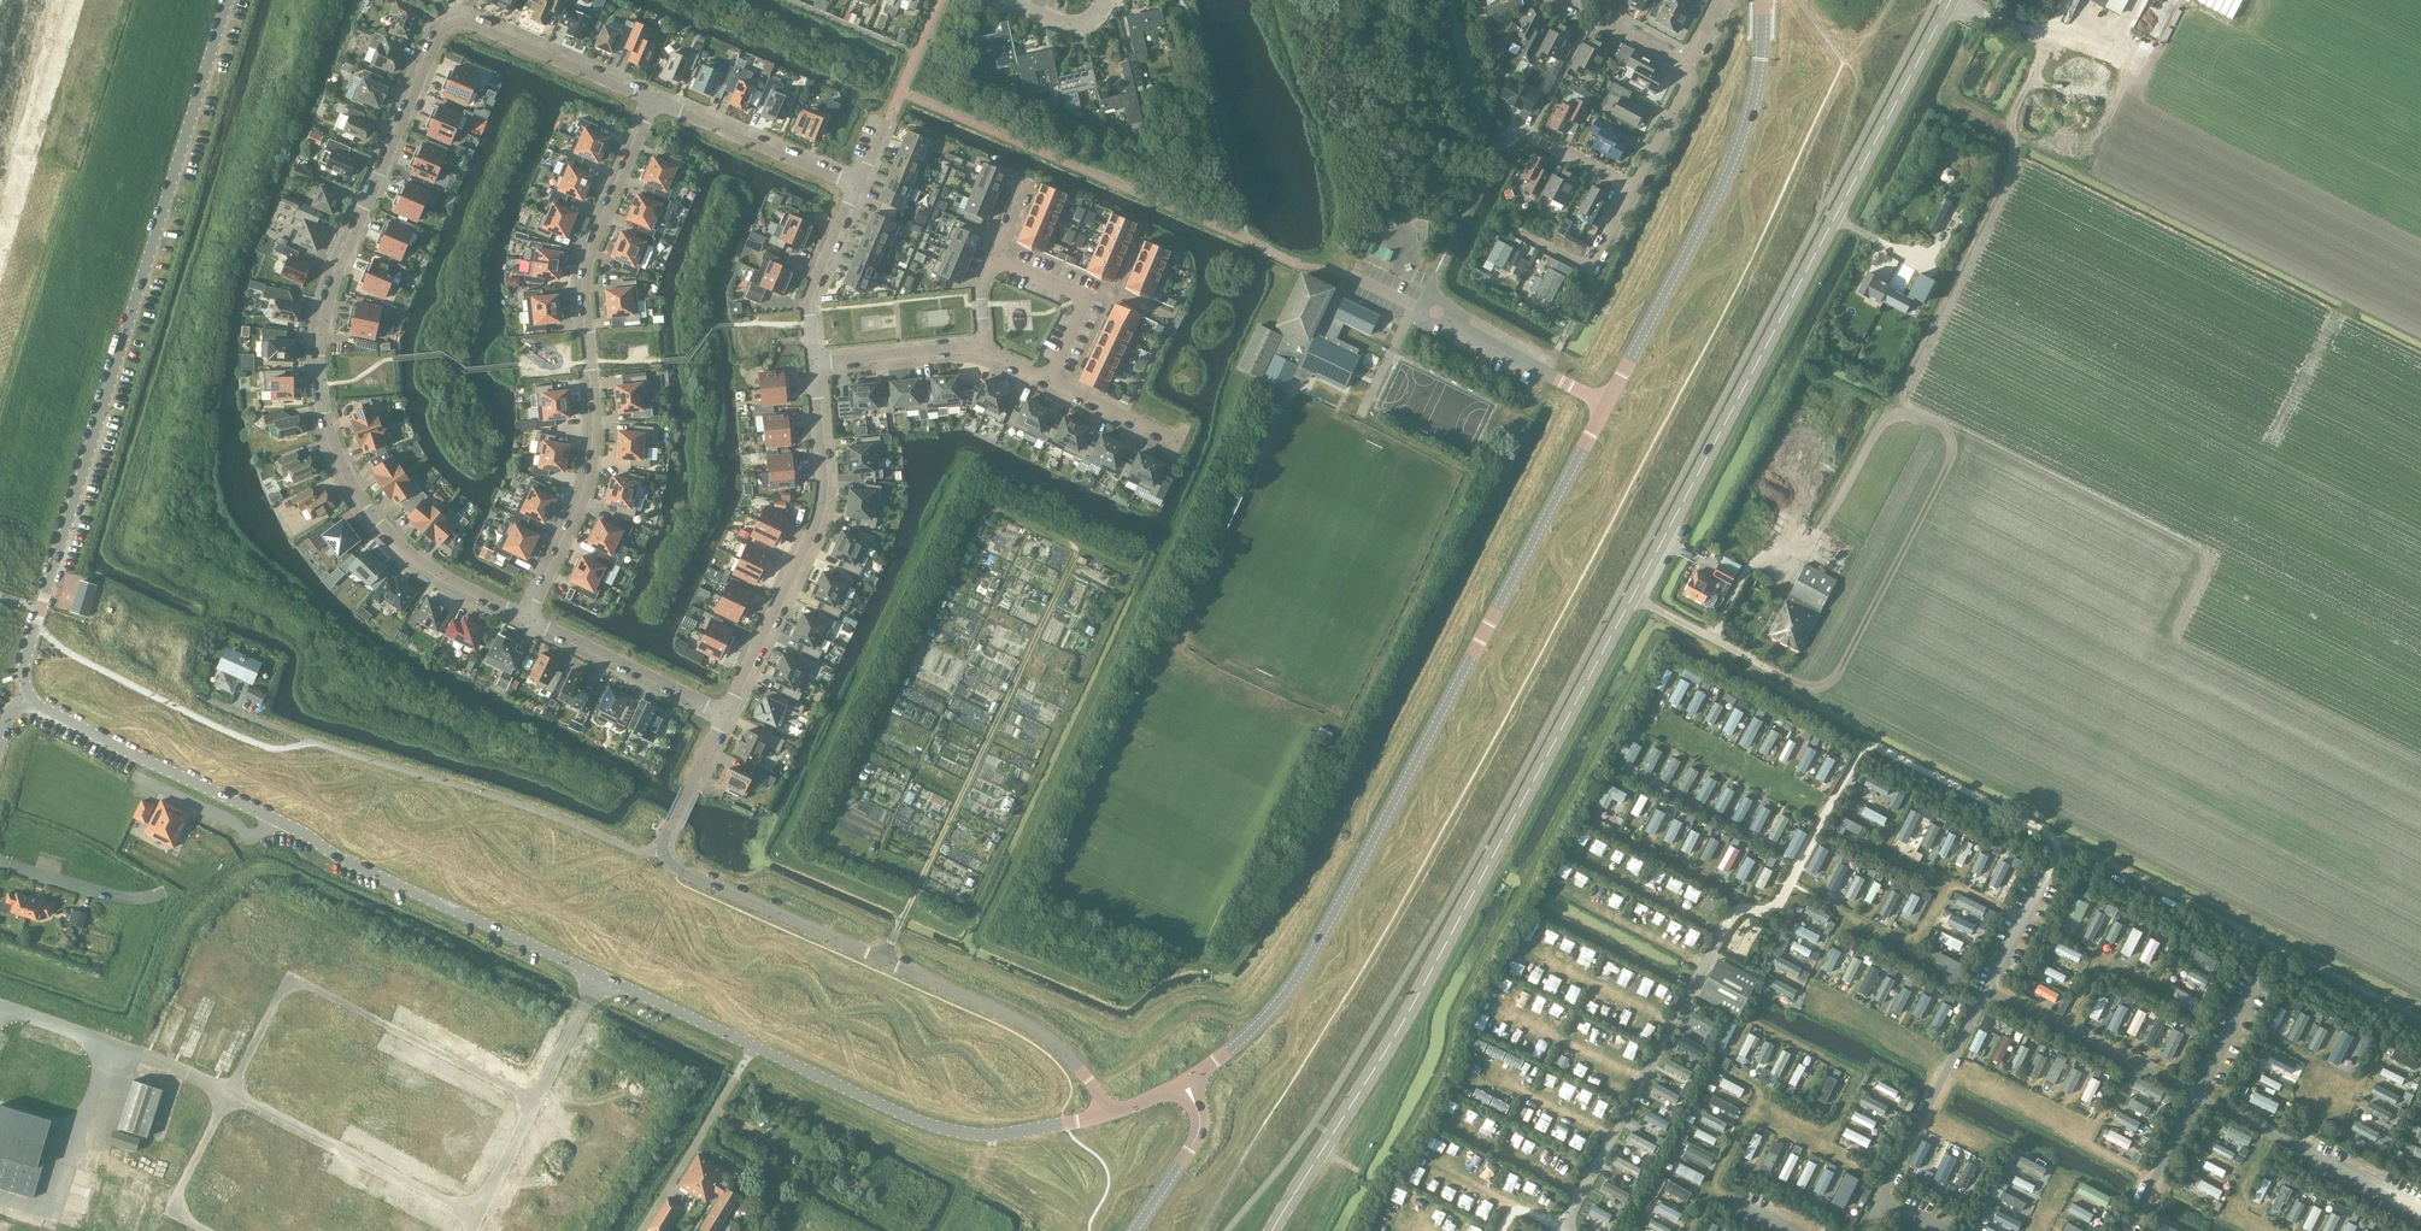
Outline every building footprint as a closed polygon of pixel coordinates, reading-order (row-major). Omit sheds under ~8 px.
[(393,22),(389,33),(398,37),(399,35),(406,38),(413,23),(414,24),(417,17),(409,13),(411,7),(395,0),(389,13),(398,16),(395,23),(393,22)] [(491,2),(491,3),(492,3),(510,11),(511,12),(512,10),(511,10),(516,0),(492,0),(491,2)] [(530,20),(545,26),(551,12),(558,15),(564,0),(550,0),(550,1),(548,0),(538,0),(537,4),(532,2),(529,9),(534,11),(530,20)] [(886,4),(883,11),(889,14),(895,0),(888,0),(886,4)] [(889,14),(895,16),(898,9),(897,8),(901,0),(895,0),(889,14)] [(910,3),(908,7),(915,10),(919,0),(902,0),(910,3)] [(1491,4),(1485,8),(1489,20),(1511,12),(1508,2),(1515,0),(1497,0),(1491,4)] [(1629,5),(1642,12),(1645,7),(1649,0),(1632,0),(1629,5)] [(1645,7),(1648,9),(1653,0),(1649,0),(1645,7)] [(1686,16),(1692,5),(1682,0),(1669,0),(1658,20),(1678,31),(1681,25),(1684,26),(1689,17),(1686,16)] [(2119,16),(2128,0),(2090,0),(2119,16)] [(568,27),(565,34),(580,40),(589,18),(575,12),(574,13),(564,8),(558,23),(568,27)] [(1521,47),(1516,56),(1530,63),(1542,41),(1545,34),(1539,30),(1546,17),(1530,9),(1525,17),(1523,16),(1519,23),(1511,19),(1503,33),(1524,44),(1522,48),(1521,47)] [(1165,28),(1161,10),(1126,17),(1134,52),(1135,52),(1146,50),(1142,32),(1158,29),(1165,28)] [(854,15),(847,12),(844,19),(852,22),(854,15)] [(634,24),(626,21),(621,33),(604,26),(595,47),(612,54),(617,42),(625,45),(634,24)] [(1018,65),(1016,57),(1010,29),(1008,21),(999,23),(1001,32),(974,38),(978,55),(993,51),(997,69),(1018,65)] [(636,23),(625,49),(632,52),(628,61),(645,68),(648,61),(650,62),(653,54),(651,53),(654,46),(644,41),(649,29),(636,23)] [(1556,33),(1549,29),(1535,55),(1544,60),(1549,51),(1560,57),(1573,32),(1560,25),(1556,33)] [(369,47),(363,60),(370,63),(392,73),(400,54),(398,53),(398,50),(401,44),(374,33),(369,47)] [(1590,48),(1583,44),(1571,67),(1583,74),(1586,69),(1596,74),(1610,49),(1594,40),(1590,48)] [(694,43),(690,52),(698,55),(702,46),(694,43)] [(1622,45),(1618,53),(1631,60),(1628,65),(1637,70),(1632,80),(1655,92),(1663,76),(1647,68),(1651,60),(1622,45)] [(1492,47),(1489,53),(1494,56),(1497,50),(1492,47)] [(1016,57),(1018,65),(1024,93),(1038,90),(1034,73),(1047,70),(1050,87),(1059,85),(1057,77),(1051,49),(1016,57)] [(1097,88),(1093,69),(1090,54),(1083,56),(1082,51),(1076,52),(1077,59),(1082,58),(1085,70),(1057,77),(1059,85),(1065,113),(1071,111),(1073,118),(1082,116),(1081,109),(1080,109),(1076,93),(1097,88)] [(672,53),(663,75),(678,82),(684,68),(692,71),(698,55),(690,52),(687,60),(672,53)] [(1134,52),(1126,54),(1128,62),(1134,88),(1143,86),(1135,52),(1134,52)] [(1552,65),(1548,72),(1556,76),(1564,61),(1559,58),(1555,66),(1552,65)] [(703,66),(693,88),(711,96),(718,82),(725,85),(733,68),(725,64),(723,67),(709,61),(705,62),(703,66)] [(1134,88),(1128,62),(1121,64),(1128,93),(1100,99),(1103,112),(1125,107),(1129,125),(1130,125),(1131,130),(1142,128),(1141,122),(1142,122),(1134,88)] [(344,63),(342,69),(350,73),(353,66),(344,63)] [(448,73),(445,79),(472,91),(478,76),(456,66),(452,74),(448,73)] [(694,66),(690,77),(694,78),(698,68),(694,66)] [(736,87),(729,103),(745,110),(749,102),(754,89),(755,88),(747,85),(752,74),(735,66),(727,84),(736,87)] [(364,70),(360,79),(363,80),(359,88),(357,87),(351,99),(363,104),(364,101),(378,107),(382,98),(385,91),(384,91),(385,89),(379,86),(382,78),(364,70)] [(764,107),(761,113),(760,116),(773,122),(774,118),(774,119),(775,117),(782,120),(786,110),(788,110),(789,101),(783,98),(784,97),(779,94),(783,84),(768,78),(760,98),(767,101),(765,105),(764,107)] [(466,106),(472,91),(445,79),(442,86),(446,88),(443,96),(466,106)] [(1521,110),(1522,108),(1530,112),(1539,95),(1531,91),(1532,91),(1517,83),(1509,79),(1500,96),(1508,100),(1507,102),(1521,110)] [(1622,97),(1613,114),(1637,126),(1646,110),(1628,100),(1632,93),(1614,83),(1610,91),(1622,97)] [(754,89),(749,102),(756,105),(761,92),(754,89)] [(1584,90),(1581,96),(1590,101),(1593,95),(1584,90)] [(1553,115),(1556,117),(1551,126),(1565,133),(1573,120),(1580,124),(1589,106),(1577,100),(1573,109),(1563,103),(1560,109),(1557,108),(1553,115)] [(830,101),(827,109),(836,112),(839,105),(830,101)] [(439,104),(439,105),(436,113),(432,111),(429,118),(456,129),(462,114),(471,118),(473,113),(464,110),(463,113),(439,104)] [(822,135),(831,115),(812,107),(809,114),(801,111),(793,130),(813,139),(816,132),(822,135)] [(342,114),(336,127),(343,130),(343,131),(364,140),(370,126),(364,123),(364,114),(349,108),(346,116),(342,114)] [(449,144),(456,129),(429,118),(426,125),(430,127),(427,135),(449,144)] [(579,127),(574,138),(605,151),(609,141),(606,140),(607,138),(594,133),(597,126),(579,119),(576,126),(579,127)] [(1619,140),(1622,133),(1598,119),(1591,131),(1599,136),(1594,145),(1610,154),(1609,155),(1619,160),(1627,144),(1619,140)] [(310,132),(307,140),(319,145),(322,138),(310,132)] [(920,137),(907,132),(902,144),(924,153),(929,141),(927,140),(928,138),(922,135),(920,137)] [(600,162),(605,151),(574,138),(569,150),(567,149),(565,152),(564,155),(564,156),(566,157),(581,163),(584,157),(597,162),(598,160),(600,162)] [(329,139),(325,148),(326,148),(320,163),(326,166),(325,168),(348,177),(355,160),(342,154),(345,146),(329,139)] [(416,150),(413,157),(439,168),(445,153),(447,149),(429,141),(427,145),(423,144),(420,152),(416,150)] [(457,144),(455,151),(462,153),(464,147),(457,144)] [(919,164),(924,153),(902,144),(898,155),(919,164)] [(465,148),(463,154),(471,157),(473,151),(465,148)] [(914,175),(919,164),(898,155),(893,166),(919,177),(920,177),(914,175)] [(1550,173),(1544,170),(1548,162),(1534,155),(1524,175),(1533,180),(1527,190),(1538,196),(1550,173)] [(650,159),(646,169),(670,179),(675,168),(680,170),(683,163),(669,156),(666,163),(653,157),(652,160),(650,159)] [(413,157),(410,164),(414,165),(410,173),(433,183),(439,168),(413,157)] [(558,176),(564,178),(589,189),(593,179),(590,178),(591,176),(578,170),(581,163),(566,157),(558,176)] [(984,164),(979,176),(1000,185),(1005,173),(992,168),(993,165),(986,162),(985,165),(984,164)] [(893,166),(888,178),(915,189),(919,177),(893,166)] [(296,167),(292,176),(309,183),(313,174),(296,167)] [(665,190),(670,179),(646,169),(642,179),(643,180),(643,182),(656,187),(653,194),(668,200),(671,193),(665,190)] [(1550,179),(1543,191),(1554,197),(1550,204),(1561,210),(1565,203),(1578,178),(1564,171),(1560,178),(1553,174),(1550,179)] [(456,175),(454,181),(459,183),(462,177),(456,175)] [(995,196),(1000,185),(979,176),(974,187),(995,196)] [(553,187),(550,195),(565,201),(568,194),(581,200),(582,198),(584,199),(589,189),(564,178),(559,190),(553,187)] [(888,178),(883,189),(910,200),(915,189),(888,178)] [(399,188),(396,195),(423,207),(429,192),(407,182),(403,190),(399,188)] [(1041,184),(1038,192),(1039,192),(1037,196),(1062,206),(1066,195),(1041,184)] [(320,186),(312,206),(332,215),(340,195),(320,186)] [(1590,215),(1587,220),(1599,227),(1608,210),(1600,206),(1607,194),(1593,186),(1588,195),(1586,194),(1583,195),(1581,199),(1582,201),(1584,203),(1580,210),(1590,215)] [(991,208),(995,196),(974,187),(969,199),(991,208)] [(909,201),(910,200),(883,189),(878,201),(881,202),(878,208),(894,215),(897,209),(899,210),(904,199),(909,201)] [(1511,189),(1505,191),(1507,198),(1513,196),(1511,189)] [(782,196),(775,193),(771,201),(779,204),(782,196)] [(667,209),(670,201),(668,200),(653,194),(650,201),(637,195),(636,197),(634,196),(630,206),(654,217),(659,205),(667,209)] [(397,204),(394,212),(417,221),(423,207),(396,195),(393,202),(397,204)] [(553,204),(548,216),(573,226),(577,216),(574,215),(575,213),(562,208),(565,201),(550,195),(547,202),(553,204)] [(285,204),(296,209),(299,203),(283,196),(281,202),(285,204)] [(801,199),(793,196),(790,202),(798,205),(801,199)] [(1034,203),(1033,207),(1057,217),(1062,206),(1037,196),(1036,196),(1033,203),(1034,203)] [(966,211),(964,218),(980,225),(983,218),(986,219),(991,208),(969,199),(964,210),(966,211)] [(1537,199),(1533,207),(1538,210),(1542,202),(1537,199)] [(1947,199),(1944,205),(1949,208),(1953,202),(1947,199)] [(940,201),(937,207),(944,209),(946,203),(940,201)] [(280,202),(276,210),(282,212),(285,204),(281,202),(280,202)] [(779,225),(784,227),(807,237),(808,233),(810,234),(813,227),(811,226),(812,225),(795,218),(798,211),(784,205),(781,212),(784,214),(779,225)] [(1949,208),(1944,205),(1930,231),(1935,234),(1949,208)] [(649,228),(654,217),(630,206),(626,216),(628,217),(627,219),(640,225),(637,231),(652,238),(655,230),(649,228)] [(1029,214),(1030,215),(1028,219),(1052,229),(1057,217),(1033,207),(1032,207),(1029,214)] [(1078,207),(1077,208),(1075,212),(1082,215),(1085,209),(1078,207)] [(891,222),(894,215),(878,208),(875,215),(873,214),(868,226),(894,237),(899,225),(891,222)] [(292,229),(288,238),(295,240),(294,242),(298,244),(316,252),(326,229),(311,223),(314,217),(296,209),(292,218),(298,220),(303,222),(299,231),(292,229)] [(928,212),(921,210),(918,219),(916,218),(915,221),(923,224),(928,212)] [(1088,211),(1087,212),(1086,216),(1092,219),(1095,214),(1088,211)] [(566,235),(569,237),(573,226),(548,216),(542,214),(534,232),(549,239),(552,232),(565,237),(566,235)] [(1111,214),(1106,225),(1130,235),(1133,228),(1134,228),(1136,224),(1111,214)] [(1047,240),(1052,229),(1028,219),(1027,218),(1024,226),(1025,226),(1023,230),(1047,240)] [(1565,218),(1558,232),(1565,235),(1572,222),(1565,218)] [(978,237),(976,236),(978,230),(954,219),(946,238),(973,249),(978,237)] [(387,229),(383,227),(380,234),(407,245),(413,230),(390,221),(387,229)] [(910,230),(919,233),(921,228),(912,224),(910,230)] [(1131,236),(1130,235),(1106,225),(1101,236),(1125,247),(1127,243),(1128,243),(1131,236)] [(863,237),(889,248),(894,237),(868,226),(863,237)] [(1503,237),(1503,238),(1514,244),(1517,239),(1511,235),(1512,233),(1507,230),(1508,229),(1501,226),(1497,234),(1496,233),(1493,238),(1495,239),(1496,237),(1498,238),(1499,235),(1503,237)] [(807,241),(805,240),(807,237),(784,227),(779,239),(771,235),(768,243),(782,249),(785,242),(801,249),(802,248),(804,249),(807,241)] [(1583,229),(1579,236),(1591,242),(1595,235),(1583,229)] [(1022,230),(1017,241),(1029,246),(1028,247),(1042,252),(1047,240),(1023,230),(1022,230)] [(1569,230),(1565,237),(1587,249),(1590,242),(1569,230)] [(515,231),(513,239),(527,243),(529,235),(515,231)] [(654,239),(652,238),(637,231),(634,238),(621,232),(620,235),(618,234),(614,244),(644,256),(649,245),(651,246),(654,239)] [(390,256),(388,260),(398,264),(407,245),(380,234),(377,241),(381,242),(378,250),(390,256)] [(759,236),(756,242),(763,245),(765,239),(759,236)] [(1101,236),(1097,248),(1121,258),(1122,254),(1123,254),(1126,247),(1125,247),(1101,236)] [(884,260),(889,248),(863,237),(858,249),(884,260)] [(968,260),(973,249),(946,238),(952,241),(947,251),(942,249),(968,260)] [(1497,239),(1486,260),(1503,269),(1507,261),(1512,263),(1518,251),(1513,249),(1514,248),(1497,239)] [(547,251),(548,244),(529,241),(528,249),(531,250),(529,262),(562,267),(564,256),(561,255),(561,253),(547,251)] [(1142,249),(1143,249),(1141,253),(1165,263),(1165,264),(1174,268),(1176,265),(1166,261),(1170,252),(1145,241),(1142,249)] [(756,242),(753,249),(760,252),(763,245),(756,242)] [(277,243),(275,250),(281,253),(284,246),(277,243)] [(624,262),(621,269),(636,275),(644,256),(614,244),(610,254),(612,255),(611,257),(624,262)] [(299,252),(285,246),(281,254),(288,257),(280,275),(302,284),(307,273),(308,273),(309,271),(308,270),(310,266),(295,259),(299,252)] [(1122,258),(1121,258),(1097,248),(1092,259),(1116,269),(1118,265),(1119,266),(1122,258)] [(858,249),(853,260),(874,269),(879,258),(884,260),(858,249)] [(963,272),(968,260),(942,249),(937,260),(963,272)] [(763,260),(758,271),(787,283),(788,280),(790,281),(794,273),(792,272),(792,271),(776,264),(778,258),(764,252),(761,259),(763,260)] [(1056,258),(1063,261),(1065,255),(1059,252),(1056,258)] [(1160,275),(1161,272),(1165,264),(1165,263),(1141,253),(1140,253),(1137,260),(1138,260),(1136,264),(1160,275)] [(1069,256),(1066,262),(1073,265),(1075,259),(1069,256)] [(1549,256),(1545,263),(1569,276),(1573,269),(1560,263),(1549,256)] [(1521,257),(1512,273),(1521,278),(1529,262),(1521,257)] [(366,266),(364,272),(390,284),(398,264),(388,260),(386,265),(374,259),(371,267),(366,266)] [(1086,272),(1102,279),(1102,278),(1112,282),(1117,270),(1116,269),(1092,259),(1086,272)] [(870,280),(874,269),(853,260),(848,271),(870,280)] [(937,278),(945,281),(951,284),(952,281),(958,283),(963,272),(937,260),(937,261),(942,263),(937,275),(938,275),(937,278)] [(560,278),(562,267),(529,262),(527,274),(524,274),(523,281),(542,284),(543,277),(557,279),(557,277),(560,278)] [(1900,262),(1888,284),(1879,280),(1880,279),(1868,273),(1858,291),(1869,297),(1869,298),(1880,303),(1881,300),(1906,314),(1913,300),(1907,297),(1902,294),(1916,270),(1900,262)] [(1132,271),(1133,272),(1131,276),(1155,286),(1156,283),(1160,275),(1136,264),(1135,264),(1132,271)] [(1535,293),(1551,302),(1565,276),(1548,267),(1542,279),(1537,276),(1530,290),(1535,293)] [(1476,276),(1475,278),(1486,284),(1492,273),(1481,268),(1479,270),(1477,268),(1474,274),(1476,276)] [(787,287),(785,287),(787,283),(758,271),(753,269),(748,281),(751,283),(744,298),(759,304),(765,288),(782,295),(782,294),(784,295),(787,287)] [(843,283),(856,288),(855,291),(862,294),(863,291),(865,292),(870,280),(848,271),(843,283)] [(384,299),(390,284),(364,272),(361,279),(365,281),(361,289),(384,299)] [(1920,273),(1907,297),(1913,300),(1914,298),(1924,303),(1935,281),(1920,273)] [(1155,286),(1131,276),(1130,275),(1125,288),(1135,292),(1134,293),(1150,299),(1155,287),(1155,286)] [(1344,322),(1361,330),(1371,335),(1380,316),(1344,299),(1343,300),(1331,294),(1334,289),(1304,275),(1280,325),(1276,333),(1260,325),(1240,367),(1262,378),(1263,377),(1265,378),(1265,379),(1286,389),(1294,374),(1303,378),(1307,377),(1310,371),(1345,388),(1361,357),(1357,355),(1359,350),(1337,339),(1344,322)] [(606,293),(604,293),(605,304),(631,301),(637,301),(636,289),(635,281),(619,282),(620,289),(606,291),(606,293)] [(288,291),(265,286),(262,297),(275,300),(272,318),(295,323),(299,304),(286,302),(288,291)] [(526,299),(527,312),(560,309),(559,298),(556,298),(556,296),(542,297),(541,290),(522,292),(523,300),(526,299)] [(631,301),(605,304),(606,315),(608,315),(608,317),(622,316),(623,323),(623,327),(639,325),(639,321),(639,318),(646,318),(644,300),(637,301),(631,301)] [(1555,302),(1552,307),(1539,300),(1537,306),(1549,312),(1548,315),(1552,318),(1559,304),(1555,302)] [(351,310),(349,317),(377,323),(381,308),(357,303),(355,311),(351,310)] [(740,303),(728,304),(729,315),(742,313),(740,303)] [(1115,305),(1109,317),(1134,329),(1140,315),(1125,308),(1124,309),(1115,305)] [(558,320),(561,319),(560,309),(527,312),(529,324),(526,324),(526,332),(545,330),(545,323),(559,322),(558,320)] [(352,326),(350,334),(374,339),(377,323),(349,317),(348,325),(352,326)] [(1108,322),(1107,322),(1103,330),(1127,342),(1132,332),(1134,329),(1109,317),(1109,318),(1110,318),(1108,322)] [(262,329),(261,357),(268,357),(268,359),(292,361),(293,342),(285,342),(286,332),(286,331),(262,328),(262,329)] [(1121,355),(1126,345),(1127,342),(1103,330),(1103,331),(1104,331),(1102,335),(1101,335),(1097,344),(1121,355)] [(377,343),(356,339),(353,353),(375,351),(377,343)] [(1115,368),(1120,358),(1121,355),(1097,344),(1096,344),(1097,344),(1096,348),(1095,348),(1090,357),(1115,368)] [(254,356),(243,356),(243,369),(254,369),(254,356)] [(1141,356),(1139,362),(1145,365),(1147,359),(1141,356)] [(1109,381),(1114,371),(1115,368),(1090,357),(1091,357),(1089,361),(1088,361),(1084,370),(1109,381)] [(1079,380),(1089,385),(1088,386),(1103,393),(1109,381),(1084,370),(1079,380)] [(284,371),(263,371),(264,392),(271,392),(271,400),(293,399),(292,378),(284,378),(284,371)] [(782,371),(758,374),(760,390),(788,387),(787,379),(783,380),(782,371)] [(613,389),(614,400),(647,396),(645,373),(630,374),(630,378),(629,378),(630,385),(616,386),(616,389),(613,389)] [(933,378),(931,378),(932,387),(925,388),(925,393),(926,409),(947,407),(944,377),(943,377),(942,374),(932,375),(933,378)] [(966,405),(969,389),(959,390),(957,376),(944,377),(947,407),(960,406),(960,409),(966,408),(966,405)] [(916,380),(903,381),(906,411),(926,409),(925,393),(918,394),(916,380)] [(978,393),(969,389),(966,405),(972,408),(974,403),(986,408),(987,405),(996,386),(984,380),(978,393)] [(893,407),(905,405),(905,411),(906,411),(903,381),(890,382),(891,397),(884,397),(885,413),(893,412),(893,407)] [(877,414),(885,413),(884,397),(876,398),(875,384),(862,385),(865,415),(865,409),(877,408),(877,414)] [(533,395),(530,396),(531,408),(537,407),(563,405),(569,404),(568,393),(566,394),(566,391),(552,393),(551,385),(532,387),(533,395)] [(865,415),(862,385),(848,386),(850,401),(838,402),(839,418),(865,415)] [(996,386),(987,405),(986,408),(997,413),(994,421),(1001,425),(1009,408),(1002,405),(1008,392),(996,386)] [(789,394),(788,387),(760,390),(761,406),(762,409),(773,409),(773,405),(786,403),(785,395),(789,394)] [(651,408),(648,409),(647,396),(614,400),(615,411),(618,410),(618,413),(632,411),(633,418),(652,416),(651,408)] [(1006,424),(1025,433),(1038,406),(1026,400),(1020,413),(1013,410),(1006,424)] [(563,405),(537,407),(539,428),(555,426),(554,419),(569,417),(568,415),(570,415),(569,405),(569,404),(563,405)] [(352,426),(355,433),(380,426),(375,412),(375,413),(373,406),(351,413),(355,425),(352,426)] [(1044,442),(1051,427),(1044,424),(1050,411),(1038,406),(1025,433),(1044,442)] [(762,416),(764,432),(793,428),(792,421),(787,421),(786,413),(773,414),(773,410),(762,411),(762,416)] [(283,411),(263,416),(265,425),(274,423),(278,439),(302,434),(298,416),(285,419),(283,411)] [(1044,442),(1063,451),(1075,423),(1063,418),(1057,430),(1051,427),(1044,442)] [(1063,451),(1081,459),(1088,445),(1082,442),(1088,429),(1075,423),(1063,451)] [(384,439),(380,426),(355,433),(357,441),(359,440),(363,453),(375,449),(384,446),(386,446),(383,439),(384,439)] [(615,433),(614,444),(647,447),(648,435),(651,435),(652,427),(633,426),(633,433),(618,432),(618,434),(615,433)] [(794,436),(793,428),(764,432),(767,452),(777,451),(776,447),(790,445),(789,436),(794,436)] [(535,453),(541,454),(567,459),(569,448),(567,448),(567,446),(553,443),(555,436),(536,433),(535,441),(538,441),(535,453)] [(879,436),(880,444),(890,443),(890,435),(887,434),(879,434),(879,436)] [(1080,462),(1087,465),(1088,463),(1100,468),(1113,441),(1101,435),(1095,448),(1088,445),(1081,459),(1080,462)] [(863,438),(864,445),(847,447),(848,460),(878,457),(877,444),(880,444),(879,436),(863,438)] [(1125,447),(1113,441),(1100,468),(1111,474),(1110,476),(1117,480),(1125,463),(1119,459),(1125,447)] [(647,447),(614,444),(614,455),(616,456),(616,458),(630,459),(630,466),(649,468),(649,460),(646,460),(647,447)] [(384,446),(375,449),(377,456),(385,452),(384,446)] [(316,470),(315,466),(312,465),(308,456),(298,460),(295,452),(277,459),(283,473),(288,471),(294,483),(316,474),(315,473),(316,470)] [(386,453),(370,461),(375,468),(389,458),(386,453)] [(1126,480),(1137,486),(1150,459),(1138,453),(1132,466),(1125,463),(1117,480),(1125,483),(1126,480)] [(565,470),(567,459),(541,454),(539,467),(533,466),(532,473),(548,476),(549,469),(563,472),(563,469),(565,470)] [(791,455),(766,457),(768,473),(797,470),(796,463),(792,463),(791,455)] [(380,480),(378,481),(382,488),(403,473),(396,462),(395,462),(391,456),(389,458),(375,468),(372,469),(380,480)] [(880,478),(878,457),(848,460),(849,473),(863,472),(864,479),(880,478)] [(1149,491),(1148,494),(1162,500),(1170,483),(1156,477),(1162,464),(1150,459),(1137,486),(1149,491)] [(798,477),(797,470),(768,473),(761,473),(762,489),(770,488),(770,489),(794,487),(793,478),(798,477)] [(399,502),(405,508),(422,492),(418,487),(414,490),(411,485),(403,473),(382,488),(386,494),(388,493),(396,504),(399,502)] [(609,478),(607,489),(633,496),(638,497),(642,486),(644,478),(628,474),(626,480),(613,477),(612,479),(609,478)] [(530,479),(522,497),(551,511),(555,502),(553,501),(554,499),(542,493),(545,486),(530,479)] [(865,484),(864,491),(850,489),(848,503),(878,507),(881,486),(865,484)] [(314,496),(310,488),(293,498),(300,511),(306,508),(313,520),(334,508),(324,490),(314,496)] [(607,489),(604,499),(606,500),(606,502),(620,506),(618,513),(633,517),(635,510),(640,512),(644,499),(638,497),(633,496),(607,489)] [(418,526),(416,528),(422,533),(439,513),(428,504),(424,501),(427,497),(422,492),(405,508),(410,515),(408,517),(418,526)] [(781,492),(780,500),(788,501),(789,494),(781,492)] [(546,521),(551,511),(522,497),(513,516),(527,523),(530,516),(543,522),(544,520),(546,521)] [(289,500),(283,503),(286,508),(292,505),(289,500)] [(875,527),(878,507),(848,503),(846,516),(860,518),(859,525),(875,527)] [(764,507),(757,521),(783,533),(787,527),(783,525),(786,517),(764,507)] [(449,522),(450,522),(439,513),(422,533),(428,538),(430,536),(440,544),(446,537),(452,541),(460,531),(449,522)] [(509,523),(504,534),(533,548),(538,538),(536,537),(537,535),(524,529),(527,523),(513,516),(510,515),(507,522),(509,523)] [(596,521),(591,531),(616,543),(621,532),(629,535),(632,528),(615,520),(612,526),(599,520),(598,522),(596,521)] [(335,527),(330,521),(307,536),(317,550),(328,542),(338,555),(357,540),(342,521),(335,527)] [(780,540),(783,533),(757,521),(751,535),(773,546),(776,538),(780,540)] [(740,529),(737,535),(747,539),(749,533),(740,529)] [(858,530),(855,536),(842,531),(836,543),(864,555),(872,536),(858,530)] [(621,545),(616,543),(591,531),(586,541),(589,542),(588,544),(601,550),(597,556),(615,565),(618,558),(615,556),(621,545)] [(528,558),(533,548),(504,534),(498,545),(496,544),(492,551),(509,559),(513,553),(525,559),(526,557),(528,558)] [(737,535),(735,541),(744,545),(747,539),(737,535)] [(859,567),(864,555),(836,543),(831,555),(844,561),(841,568),(859,575),(862,568),(859,567)] [(746,544),(739,559),(765,571),(768,565),(765,563),(768,555),(746,544)] [(483,547),(479,555),(479,556),(489,561),(493,552),(483,547)] [(376,576),(384,567),(367,551),(358,560),(352,555),(351,555),(343,563),(338,568),(344,574),(345,574),(351,568),(368,585),(369,583),(376,576)] [(348,551),(339,558),(343,563),(351,555),(348,551)] [(611,572),(615,565),(597,556),(594,563),(582,557),(581,559),(578,557),(573,567),(603,582),(609,571),(611,572)] [(1715,596),(1721,584),(1729,590),(1731,585),(1737,573),(1741,565),(1724,556),(1720,563),(1713,575),(1715,576),(1714,579),(1697,570),(1692,578),(1685,593),(1704,603),(1709,593),(1715,596)] [(762,578),(765,571),(739,559),(732,573),(754,584),(758,576),(762,578)] [(508,564),(505,569),(516,574),(518,569),(508,564)] [(1838,580),(1806,564),(1786,600),(1767,635),(1800,652),(1818,616),(1838,580)] [(580,593),(594,600),(603,582),(573,567),(568,577),(570,578),(569,581),(583,588),(580,593)] [(338,568),(326,579),(332,585),(344,574),(338,568)] [(835,578),(823,572),(817,584),(844,597),(853,579),(839,572),(835,578)] [(725,582),(728,576),(723,574),(720,579),(725,582)] [(376,576),(369,583),(374,589),(381,581),(376,576)] [(373,597),(380,602),(382,600),(390,605),(391,603),(401,610),(414,592),(396,579),(392,585),(386,580),(373,597)] [(97,585),(82,581),(73,612),(87,617),(97,585)] [(728,582),(721,597),(747,609),(750,602),(746,600),(750,593),(728,582)] [(839,609),(844,597),(817,584),(811,596),(824,602),(821,609),(838,617),(841,610),(839,609)] [(570,588),(565,598),(570,600),(575,590),(570,588)] [(740,614),(744,616),(747,609),(721,597),(714,611),(736,622),(740,614)] [(441,606),(442,604),(435,600),(434,602),(427,598),(420,611),(414,607),(405,622),(413,626),(416,620),(436,631),(448,610),(441,606)] [(819,613),(815,620),(803,614),(797,626),(824,639),(830,627),(832,629),(836,622),(819,613)] [(723,620),(714,616),(711,620),(710,620),(703,634),(729,647),(732,640),(728,638),(732,630),(721,625),(723,620)] [(445,635),(454,640),(453,642),(452,644),(453,646),(454,648),(456,649),(459,649),(461,648),(462,647),(463,644),(474,650),(485,628),(463,617),(460,624),(452,620),(445,635)] [(853,628),(844,624),(841,630),(850,634),(853,628)] [(819,650),(824,639),(797,626),(791,638),(804,644),(801,651),(818,659),(821,652),(819,650)] [(402,629),(398,636),(404,640),(408,632),(402,629)] [(511,640),(498,634),(495,639),(490,650),(487,656),(501,662),(498,669),(510,674),(513,668),(514,669),(522,654),(514,650),(517,644),(510,641),(511,640)] [(726,654),(729,647),(703,634),(696,649),(718,660),(722,652),(726,654)] [(489,636),(484,647),(490,650),(495,639),(489,636)] [(698,663),(702,655),(687,647),(688,644),(676,638),(675,642),(675,648),(678,652),(681,654),(698,663)] [(479,645),(475,655),(479,657),(484,647),(479,645)] [(222,671),(215,685),(232,693),(237,680),(241,682),(242,680),(249,683),(257,665),(244,659),(240,657),(240,658),(227,652),(224,657),(219,670),(222,671)] [(533,669),(529,676),(537,680),(536,681),(538,687),(540,687),(536,694),(547,699),(550,693),(552,693),(560,676),(554,673),(553,671),(558,663),(540,654),(536,662),(535,663),(532,667),(533,669)] [(795,661),(783,655),(777,667),(804,680),(813,662),(798,655),(795,661)] [(799,692),(804,680),(777,667),(771,680),(784,686),(781,692),(798,700),(801,693),(799,692)] [(833,670),(826,667),(824,672),(831,675),(833,670)] [(1672,671),(1665,668),(1655,688),(1662,691),(1672,671)] [(561,691),(558,699),(586,713),(590,704),(597,690),(585,684),(588,677),(572,670),(561,691)] [(501,673),(498,680),(503,683),(501,687),(505,689),(511,677),(501,673)] [(1690,683),(1680,678),(1667,700),(1677,706),(1690,683)] [(606,722),(606,721),(614,725),(613,726),(623,731),(633,709),(624,705),(628,697),(608,687),(598,709),(598,710),(595,716),(596,717),(596,718),(596,719),(596,720),(596,721),(596,722),(597,722),(598,723),(598,724),(599,724),(600,724),(601,724),(602,724),(603,724),(604,723),(605,723),(606,722)] [(265,696),(249,688),(245,696),(261,704),(265,696)] [(1705,693),(1697,688),(1685,709),(1693,714),(1705,693)] [(758,706),(756,705),(753,712),(755,713),(754,716),(775,726),(781,715),(784,717),(788,708),(796,712),(800,704),(778,694),(774,702),(766,697),(765,698),(763,697),(762,700),(764,701),(762,705),(759,703),(758,706)] [(1723,706),(1714,701),(1704,719),(1713,724),(1723,706)] [(537,704),(534,711),(541,714),(544,708),(537,704)] [(665,714),(646,705),(642,712),(636,709),(627,728),(645,737),(651,740),(654,733),(656,734),(665,714)] [(1743,712),(1734,707),(1722,729),(1731,734),(1743,712)] [(1762,721),(1753,716),(1738,743),(1747,748),(1762,721)] [(572,721),(568,727),(579,732),(582,726),(572,721)] [(1778,733),(1770,728),(1757,750),(1766,755),(1778,733)] [(743,737),(742,736),(738,745),(739,745),(736,751),(748,757),(750,758),(757,761),(765,746),(779,753),(785,740),(764,730),(760,738),(746,731),(743,737)] [(1795,742),(1788,738),(1778,758),(1785,762),(1795,742)] [(792,743),(785,740),(783,745),(790,748),(792,743)] [(1641,746),(1633,741),(1621,762),(1629,767),(1641,746)] [(1816,750),(1808,746),(1795,768),(1804,772),(1816,750)] [(1662,751),(1653,747),(1642,768),(1650,772),(1662,751)] [(1834,759),(1826,755),(1815,777),(1823,781),(1834,759)] [(1679,761),(1672,757),(1660,778),(1667,782),(1679,761)] [(772,786),(775,778),(769,775),(743,763),(740,770),(735,767),(733,771),(728,769),(721,784),(726,786),(724,790),(744,799),(750,787),(747,785),(750,779),(764,786),(766,783),(772,786)] [(1697,771),(1689,766),(1678,787),(1686,792),(1697,771)] [(1717,781),(1707,775),(1695,797),(1705,803),(1717,781)] [(1627,793),(1606,783),(1596,804),(1607,809),(1612,798),(1622,802),(1627,793)] [(1735,791),(1725,786),(1713,808),(1722,813),(1735,791)] [(1896,798),(1874,787),(1870,795),(1893,805),(1896,798)] [(1647,797),(1640,793),(1629,812),(1636,816),(1647,797)] [(1752,799),(1743,795),(1731,817),(1741,822),(1752,799)] [(1771,810),(1761,805),(1749,827),(1759,832),(1771,810)] [(1888,817),(1865,805),(1860,813),(1884,825),(1888,817)] [(1665,813),(1656,808),(1644,830),(1653,835),(1665,813)] [(1788,818),(1781,814),(1768,837),(1776,841),(1788,818)] [(1863,826),(1842,815),(1838,824),(1859,834),(1863,826)] [(1682,822),(1673,818),(1663,837),(1672,842),(1682,822)] [(1919,821),(1912,818),(1902,837),(1909,840),(1919,821)] [(1940,827),(1931,822),(1920,844),(1929,848),(1940,827)] [(1699,833),(1690,828),(1680,850),(1688,854),(1699,833)] [(1806,833),(1796,828),(1783,854),(1793,859),(1806,833)] [(1956,835),(1949,832),(1938,853),(1945,856),(1956,835)] [(1719,840),(1710,836),(1700,858),(1708,862),(1719,840)] [(1972,843),(1965,840),(1955,861),(1962,865),(1972,843)] [(1739,850),(1729,844),(1717,867),(1727,872),(1739,850)] [(1988,856),(1980,851),(1970,870),(1979,874),(1988,856)] [(1755,860),(1746,855),(1735,877),(1743,882),(1755,860)] [(1831,859),(1824,855),(1813,877),(1820,881),(1831,859)] [(2003,863),(1997,860),(1988,878),(1995,882),(2003,863)] [(1849,866),(1841,862),(1829,885),(1837,889),(1849,866)] [(1772,870),(1764,866),(1754,884),(1763,888),(1772,870)] [(1862,880),(1855,876),(1846,894),(1853,898),(1862,880)] [(1880,884),(1873,880),(1863,899),(1870,903),(1880,884)] [(1898,892),(1891,888),(1882,907),(1889,911),(1898,892)] [(1919,896),(1912,892),(1902,910),(1909,914),(1919,896)] [(26,917),(30,898),(16,893),(16,895),(8,893),(5,901),(0,900),(0,901),(0,912),(11,915),(12,912),(26,917)] [(1981,906),(1957,895),(1954,903),(1977,914),(1981,906)] [(2089,904),(2072,896),(2063,914),(2080,922),(2089,904)] [(40,921),(42,915),(48,916),(51,906),(44,903),(45,902),(30,898),(26,917),(40,921)] [(1829,913),(1809,903),(1804,912),(1824,922),(1829,913)] [(68,924),(76,926),(80,912),(73,909),(68,924)] [(2105,914),(2097,910),(2086,932),(2094,936),(2105,914)] [(80,912),(76,926),(83,928),(88,914),(80,912)] [(1976,925),(1951,913),(1947,922),(1971,934),(1976,925)] [(2122,924),(2114,920),(2104,938),(2113,942),(2122,924)] [(2140,925),(2134,922),(2123,945),(2129,948),(2140,925)] [(1819,934),(1798,924),(1794,931),(1816,942),(1819,934)] [(1964,942),(1941,931),(1937,940),(1960,951),(1964,942)] [(2159,941),(2150,937),(2138,959),(2147,963),(2159,941)] [(1811,950),(1791,939),(1787,946),(1807,957),(1811,950)] [(2081,953),(2059,942),(2054,950),(2077,961),(2081,953)] [(1840,951),(1832,947),(1821,967),(1829,971),(1840,951)] [(2218,960),(2196,948),(2191,956),(2214,969),(2218,960)] [(1961,962),(1938,951),(1933,960),(1957,971),(1961,962)] [(1861,959),(1852,955),(1841,978),(1849,982),(1861,959)] [(1801,968),(1778,956),(1774,963),(1797,975),(1801,968)] [(1706,979),(1699,993),(1738,1013),(1756,979),(1717,959),(1709,972),(1708,972),(1705,979),(1706,979)] [(1879,969),(1871,965),(1857,990),(1865,995),(1879,969)] [(2066,975),(2047,965),(2043,972),(2063,982),(2066,975)] [(2207,978),(2189,970),(2185,978),(2203,987),(2207,978)] [(1894,977),(1887,973),(1876,995),(1883,999),(1894,977)] [(1796,989),(1772,977),(1768,986),(1792,998),(1796,989)] [(2059,993),(2038,982),(2033,991),(2054,1003),(2059,993)] [(1909,990),(1902,986),(1893,1004),(1900,1008),(1909,990)] [(2199,998),(2177,987),(2173,996),(2194,1006),(2199,998)] [(1931,997),(1922,992),(1912,1012),(1920,1017),(1931,997)] [(2108,999),(2099,994),(2088,1016),(2096,1020),(2108,999)] [(1950,1005),(1942,1001),(1930,1023),(1939,1028),(1950,1005)] [(2127,1007),(2118,1003),(2107,1027),(2116,1031),(2127,1007)] [(2286,1009),(2276,1004),(2265,1027),(2275,1032),(2286,1009)] [(2146,1012),(2138,1008),(2126,1031),(2135,1035),(2146,1012)] [(1715,1022),(1693,1012),(1689,1020),(1710,1031),(1715,1022)] [(2309,1016),(2300,1012),(2287,1038),(2295,1043),(2309,1016)] [(2164,1021),(2156,1017),(2144,1041),(2152,1045),(2164,1021)] [(1737,1026),(1729,1022),(1718,1044),(1726,1048),(1737,1026)] [(2351,1030),(2342,1025),(2326,1053),(2336,1059),(2351,1030)] [(2328,1030),(2320,1026),(2307,1048),(2315,1052),(2328,1030)] [(1987,1032),(1979,1028),(1969,1048),(1976,1052),(1987,1032)] [(2183,1032),(2174,1028),(2161,1055),(2170,1060),(2183,1032)] [(1755,1036),(1748,1032),(1737,1053),(1744,1057),(1755,1036)] [(2011,1039),(2002,1034),(1991,1056),(1999,1061),(2011,1039)] [(1706,1048),(1681,1035),(1677,1043),(1702,1057),(1706,1048)] [(1772,1043),(1764,1040),(1755,1059),(1763,1063),(1772,1043)] [(2028,1048),(2019,1044),(2008,1065),(2017,1070),(2028,1048)] [(2418,1060),(2394,1048),(2389,1057),(2414,1069),(2418,1060)] [(1788,1052),(1781,1049),(1770,1073),(1776,1076),(1788,1052)] [(2047,1057),(2036,1052),(2024,1075),(2035,1080),(2047,1057)] [(2268,1053),(2264,1062),(2277,1069),(2281,1060),(2268,1053)] [(2066,1058),(2057,1054),(2044,1081),(2052,1085),(2066,1058)] [(1691,1070),(1668,1058),(1664,1067),(1687,1079),(1691,1070)] [(1805,1066),(1798,1062),(1788,1083),(1795,1086),(1805,1066)] [(2082,1066),(2075,1062),(2064,1083),(2072,1087),(2082,1066)] [(2405,1078),(2382,1066),(2378,1073),(2401,1085),(2405,1078)] [(2281,1084),(2262,1074),(2259,1081),(2278,1090),(2281,1084)] [(1837,1080),(1828,1075),(1817,1099),(1825,1103),(1837,1080)] [(2100,1081),(2091,1076),(2080,1098),(2090,1103),(2100,1081)] [(1744,1088),(1722,1077),(1718,1085),(1740,1096),(1744,1088)] [(2160,1088),(2140,1078),(2136,1086),(2155,1096),(2160,1088)] [(132,1080),(117,1128),(148,1138),(163,1090),(132,1080)] [(1899,1091),(1878,1080),(1874,1087),(1895,1098),(1899,1091)] [(1679,1095),(1656,1083),(1652,1091),(1675,1103),(1679,1095)] [(2402,1097),(2381,1087),(2377,1094),(2399,1105),(2402,1097)] [(2279,1103),(2255,1090),(2250,1099),(2275,1112),(2279,1103)] [(1738,1107),(1713,1095),(1709,1102),(1735,1115),(1738,1107)] [(1888,1107),(1867,1096),(1863,1103),(1885,1114),(1888,1107)] [(2149,1106),(2130,1097),(2126,1105),(2145,1114),(2149,1106)] [(1910,1113),(1915,1103),(1909,1100),(1904,1110),(1910,1113)] [(2391,1112),(2369,1101),(2365,1109),(2387,1120),(2391,1112)] [(51,1120),(0,1105),(0,1188),(33,1198),(45,1158),(40,1156),(51,1120)] [(1670,1121),(1647,1110),(1643,1119),(1665,1129),(1670,1121)] [(1876,1121),(1854,1110),(1850,1118),(1872,1129),(1876,1121)] [(1726,1123),(1705,1111),(1700,1119),(1722,1131),(1726,1123)] [(2138,1121),(2120,1112),(2117,1119),(2134,1128),(2138,1121)] [(2384,1130),(2362,1119),(2358,1127),(2380,1138),(2384,1130)] [(2251,1135),(2231,1125),(2227,1134),(2247,1144),(2251,1135)] [(1871,1139),(1845,1127),(1841,1135),(1867,1148),(1871,1139)] [(1716,1138),(1697,1128),(1693,1135),(1713,1145),(1716,1138)] [(2131,1139),(2109,1128),(2104,1137),(2126,1148),(2131,1139)] [(113,1129),(109,1143),(136,1152),(140,1138),(113,1129)] [(1657,1145),(1631,1132),(1626,1141),(1652,1155),(1657,1145)] [(1762,1136),(1754,1132),(1742,1156),(1750,1160),(1762,1136)] [(1782,1145),(1773,1140),(1760,1165),(1770,1169),(1782,1145)] [(1932,1146),(1924,1142),(1914,1165),(1921,1168),(1932,1146)] [(2234,1153),(2215,1142),(2211,1149),(2231,1160),(2234,1153)] [(1713,1156),(1689,1143),(1683,1153),(1708,1166),(1713,1156)] [(2416,1146),(2412,1153),(2420,1158),(2420,1149),(2416,1146)] [(1798,1156),(1790,1152),(1777,1176),(1786,1181),(1798,1156)] [(717,1184),(725,1171),(697,1153),(678,1185),(681,1187),(680,1190),(686,1195),(688,1192),(697,1197),(698,1196),(707,1201),(715,1188),(722,1193),(699,1229),(703,1230),(717,1230),(739,1196),(726,1187),(725,1189),(717,1184)] [(1641,1168),(1618,1155),(1614,1164),(1637,1176),(1641,1168)] [(2045,1167),(2020,1155),(2015,1165),(2040,1177),(2045,1167)] [(1956,1160),(1948,1157),(1936,1180),(1944,1183),(1956,1160)] [(1817,1163),(1808,1159),(1795,1184),(1804,1188),(1817,1163)] [(1977,1164),(1968,1160),(1957,1183),(1966,1188),(1977,1164)] [(2225,1170),(2206,1160),(2202,1166),(2222,1177),(2225,1170)] [(1703,1175),(1681,1164),(1678,1171),(1700,1182),(1703,1175)] [(1834,1172),(1825,1168),(1813,1190),(1823,1195),(1834,1172)] [(1853,1180),(1843,1175),(1832,1199),(1841,1203),(1853,1180)] [(2035,1185),(2015,1175),(2012,1182),(2031,1192),(2035,1185)] [(2270,1180),(2263,1177),(2252,1199),(2259,1203),(2270,1180)] [(2222,1191),(2200,1179),(2196,1186),(2218,1198),(2222,1191)] [(1630,1194),(1606,1180),(1602,1188),(1626,1202),(1630,1194)] [(1690,1191),(1668,1180),(1664,1190),(1685,1200),(1690,1191)] [(2111,1196),(2081,1182),(2077,1191),(2106,1206),(2111,1196)] [(2291,1189),(2281,1184),(2269,1207),(2277,1211),(2282,1202),(2284,1203),(2291,1189)] [(2026,1202),(2003,1191),(1999,1198),(2023,1210),(2026,1202)] [(669,1199),(649,1230),(665,1230),(680,1207),(669,1199)] [(2304,1203),(2296,1199),(2286,1218),(2294,1222),(2304,1203)] [(1681,1212),(1660,1201),(1655,1210),(1677,1221),(1681,1212)] [(2093,1214),(2072,1201),(2067,1209),(2089,1222),(2093,1214)] [(1611,1215),(1593,1204),(1588,1212),(1607,1223),(1611,1215)] [(2313,1204),(2302,1227),(2310,1230),(2321,1209),(2313,1204)] [(2022,1222),(1997,1210),(1993,1218),(2018,1230),(2022,1222)] [(2331,1213),(2322,1230),(2330,1230),(2338,1217),(2331,1213)] [(1651,1218),(1646,1226),(1656,1230),(1670,1230),(1671,1229),(1651,1218)] [(2065,1220),(2060,1229),(2064,1230),(2084,1230),(2065,1220)] [(1710,1221),(1705,1230),(1713,1230),(1717,1225),(1710,1221)] [(2347,1221),(2342,1230),(2353,1230),(2356,1225),(2347,1221)]
